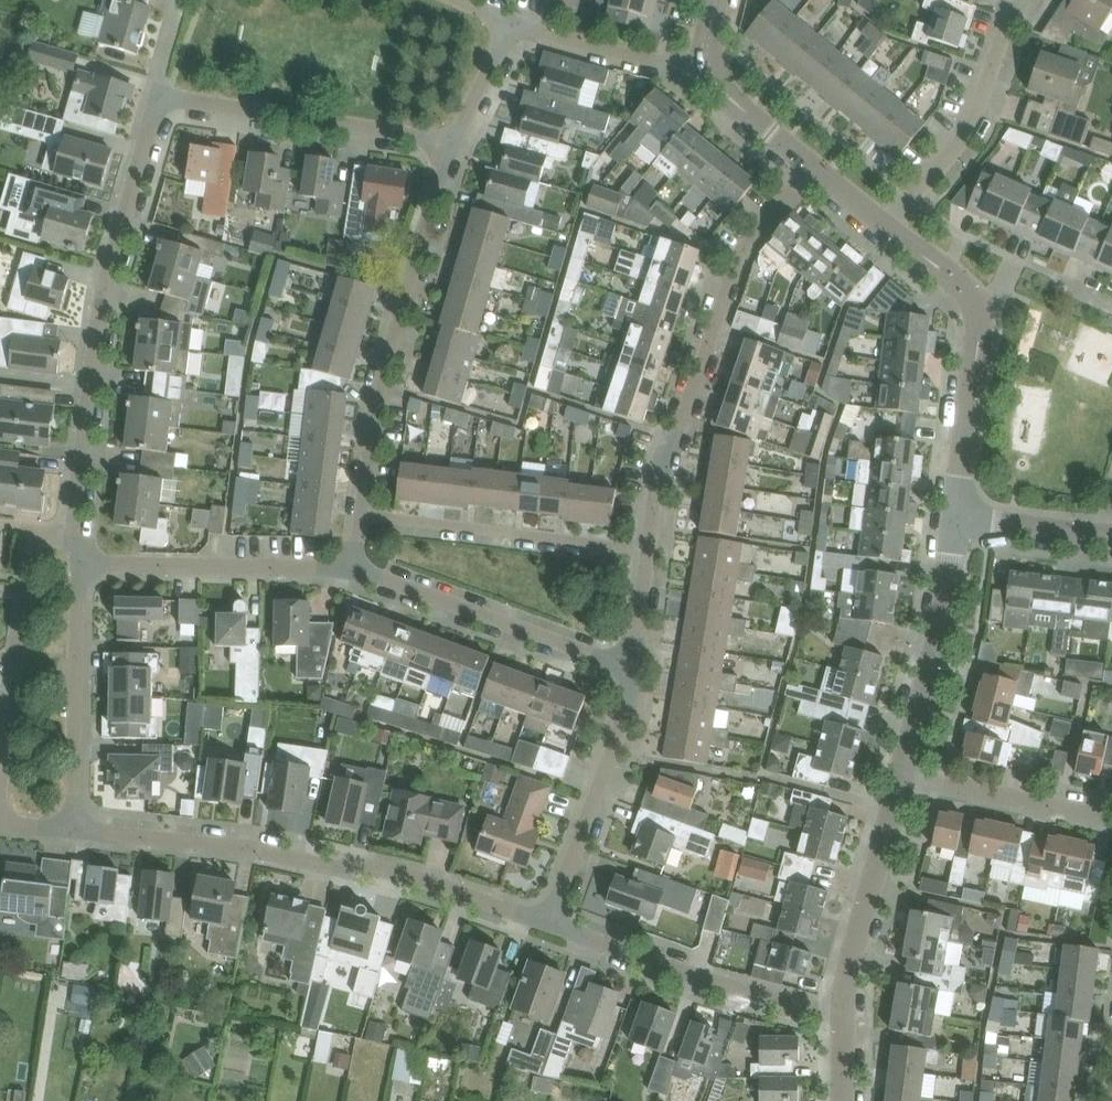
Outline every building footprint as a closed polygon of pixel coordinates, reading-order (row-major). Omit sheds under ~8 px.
[(95,38),(101,39),(99,43),(136,54),(138,47),(139,47),(139,46),(142,46),(146,34),(142,33),(143,31),(142,31),(149,6),(148,6),(149,0),(109,0),(105,12),(108,13),(107,18),(90,13),(84,35),(95,38)] [(607,20),(649,31),(657,0),(612,0),(607,20)] [(768,51),(796,17),(791,14),(775,0),(774,0),(746,33),(768,51)] [(839,5),(851,8),(853,0),(840,0),(839,5)] [(871,15),(879,6),(876,0),(860,0),(858,5),(871,15)] [(922,8),(936,12),(931,26),(918,22),(912,39),(927,43),(929,37),(958,48),(966,25),(970,27),(977,7),(973,5),(972,6),(954,0),(925,0),(922,8)] [(1094,0),(1074,0),(1071,3),(1066,0),(1064,0),(1052,19),(1097,49),(1106,36),(1100,31),(1111,12),(1094,0)] [(1111,12),(1111,0),(1094,0),(1111,12)] [(768,51),(790,69),(818,35),(796,17),(768,51)] [(870,39),(871,40),(879,30),(870,23),(862,32),(870,39)] [(879,30),(871,40),(880,47),(888,38),(879,30)] [(790,69),(812,86),(839,53),(818,35),(790,69)] [(16,54),(31,57),(30,60),(73,72),(78,56),(35,43),(20,39),(16,54)] [(870,39),(862,48),(872,57),(880,47),(871,40),(870,39)] [(1059,59),(1042,53),(1029,90),(1063,102),(1060,110),(1058,109),(1049,134),(1082,146),(1091,121),(1075,115),(1085,87),(1076,84),(1086,54),(1063,46),(1059,59)] [(921,62),(931,65),(934,53),(925,50),(921,62)] [(538,85),(536,92),(535,93),(578,105),(585,79),(606,85),(610,70),(545,51),(540,66),(548,68),(543,87),(538,85)] [(812,86),(833,104),(861,70),(839,53),(812,86)] [(934,53),(931,65),(944,70),(948,58),(934,53)] [(833,104),(855,122),(882,88),(892,75),(891,74),(891,75),(881,67),(871,79),(861,70),(833,104)] [(80,72),(75,92),(66,120),(99,129),(102,118),(121,123),(131,86),(97,76),(96,76),(80,72)] [(855,122),(876,139),(904,106),(882,88),(855,122)] [(518,124),(516,131),(516,132),(558,144),(559,143),(566,118),(586,124),(591,108),(578,105),(535,93),(536,92),(525,89),(521,105),(529,107),(524,126),(518,124)] [(634,152),(648,135),(674,104),(656,89),(630,120),(638,127),(624,144),(634,152)] [(648,135),(641,144),(659,159),(686,125),(692,118),(674,104),(648,135)] [(7,121),(61,137),(66,121),(11,105),(7,121)] [(904,106),(876,139),(899,157),(926,124),(904,106)] [(659,159),(653,165),(670,179),(678,170),(703,139),(686,125),(659,159)] [(499,163),(497,169),(497,170),(531,181),(539,183),(543,168),(552,170),(555,159),(567,162),(571,147),(559,143),(558,144),(516,132),(516,131),(506,128),(502,143),(509,145),(504,164),(499,163)] [(1047,140),(1034,136),(1031,143),(1043,148),(1047,140)] [(112,150),(91,144),(66,137),(55,173),(102,186),(112,150)] [(678,170),(695,185),(720,153),(703,139),(678,170)] [(186,179),(208,182),(203,214),(227,218),(232,186),(238,146),(222,144),(221,149),(192,145),(186,179)] [(258,206),(286,210),(292,171),(279,169),(280,158),(265,156),(266,150),(254,149),(253,154),(252,154),(246,191),(260,193),(258,206)] [(588,151),(584,166),(591,168),(601,155),(588,151)] [(695,185),(713,199),(738,167),(720,153),(695,185)] [(317,213),(319,213),(341,216),(345,189),(332,187),(336,161),(309,157),(305,179),(303,195),(320,198),(317,213)] [(345,236),(365,239),(366,231),(384,234),(389,205),(403,207),(408,172),(370,166),(366,191),(352,189),(345,236)] [(479,193),(475,209),(511,219),(540,227),(544,212),(524,206),(531,181),(497,170),(497,169),(487,167),(486,168),(489,169),(487,175),(491,177),(486,195),(479,193)] [(738,167),(713,199),(731,213),(756,182),(738,167)] [(967,210),(996,223),(1014,183),(985,170),(967,210)] [(624,186),(632,193),(644,179),(636,172),(624,186)] [(88,196),(29,179),(12,234),(38,241),(39,237),(44,238),(43,238),(55,242),(54,244),(75,250),(76,248),(84,250),(93,216),(83,213),(88,196)] [(996,223),(1026,236),(1043,195),(1014,183),(996,223)] [(1055,249),(1077,196),(1080,191),(1062,183),(1055,200),(1043,195),(1026,236),(1055,249)] [(587,206),(600,211),(607,190),(594,185),(587,206)] [(607,190),(600,211),(616,216),(623,195),(607,190)] [(640,190),(636,194),(639,197),(649,205),(653,201),(640,190)] [(1055,249),(1084,261),(1101,221),(1090,216),(1095,204),(1077,196),(1055,249)] [(648,227),(656,217),(650,211),(653,208),(649,205),(639,197),(627,210),(624,219),(648,227)] [(650,211),(656,217),(670,228),(678,218),(658,201),(653,208),(650,211)] [(475,209),(468,232),(504,242),(511,219),(475,209)] [(681,221),(689,228),(697,218),(689,211),(681,221)] [(579,235),(590,239),(595,240),(602,218),(585,212),(578,235),(579,235)] [(780,269),(786,261),(818,221),(810,214),(804,221),(793,213),(767,245),(760,253),(765,257),(764,258),(764,261),(764,264),(766,266),(769,267),(771,267),(774,266),(775,265),(780,269)] [(786,261),(804,276),(804,275),(831,243),(821,235),(827,228),(818,221),(786,261)] [(1111,274),(1111,225),(1101,221),(1084,261),(1111,274)] [(218,224),(217,234),(223,235),(225,225),(218,224)] [(249,250),(273,257),(279,237),(255,230),(249,250)] [(468,232),(462,255),(497,265),(504,242),(468,232)] [(161,251),(157,265),(197,276),(201,263),(210,266),(213,255),(222,257),(226,245),(185,233),(181,245),(164,240),(162,246),(160,245),(158,250),(161,251)] [(579,235),(572,257),(584,261),(590,239),(579,235)] [(645,247),(642,256),(700,276),(703,267),(696,265),(700,251),(653,235),(650,245),(645,247)] [(330,240),(327,266),(339,269),(344,242),(330,240)] [(822,291),(855,251),(847,244),(841,251),(831,243),(804,275),(804,276),(814,284),(808,291),(808,296),(814,301),(822,291)] [(555,245),(552,256),(564,259),(568,248),(555,245)] [(855,251),(822,291),(841,307),(847,300),(864,302),(872,293),(886,275),(874,266),(868,274),(858,265),(864,258),(855,251)] [(27,299),(28,299),(24,313),(48,320),(52,306),(61,309),(70,279),(42,271),(46,258),(25,252),(21,267),(35,271),(27,299)] [(630,276),(638,279),(686,295),(690,282),(697,284),(700,276),(642,256),(638,254),(630,276)] [(462,255),(455,278),(491,288),(497,265),(462,255)] [(564,259),(552,256),(548,267),(561,271),(564,259)] [(572,257),(566,278),(578,282),(584,261),(572,257)] [(173,296),(170,309),(195,314),(201,316),(212,281),(197,276),(157,265),(150,290),(173,296)] [(276,271),(273,283),(285,286),(288,275),(276,271)] [(644,290),(640,303),(685,318),(688,310),(682,307),(686,295),(638,279),(630,276),(627,286),(636,289),(636,288),(644,290)] [(341,277),(334,301),(371,311),(377,287),(341,277)] [(455,278),(448,301),(484,312),(491,288),(455,278)] [(566,278),(560,300),(572,304),(578,282),(566,278)] [(891,279),(866,310),(888,313),(886,334),(885,337),(936,343),(938,332),(928,331),(930,317),(912,315),(914,298),(891,279)] [(285,286),(273,283),(270,294),(282,298),(285,286)] [(542,290),(539,302),(551,305),(555,294),(542,290)] [(623,297),(616,318),(624,321),(672,337),(676,324),(683,326),(685,318),(640,303),(623,297)] [(560,300),(554,321),(566,325),(572,304),(560,300)] [(334,301),(328,324),(364,334),(371,311),(334,301)] [(441,325),(445,326),(445,325),(478,334),(484,312),(448,301),(441,325)] [(551,305),(539,302),(536,313),(548,317),(551,305)] [(850,307),(842,329),(851,332),(859,308),(850,307)] [(139,344),(180,350),(190,351),(193,325),(195,314),(170,309),(166,322),(141,319),(141,325),(138,325),(138,330),(140,330),(139,344)] [(732,327),(756,335),(762,318),(738,310),(732,327)] [(10,366),(10,368),(36,371),(58,374),(62,341),(43,338),(45,324),(47,324),(47,323),(25,320),(0,317),(0,342),(4,342),(13,343),(10,366)] [(263,317),(260,329),(272,332),(275,321),(263,317)] [(630,333),(626,345),(671,361),(674,352),(667,350),(672,337),(624,321),(616,318),(613,327),(630,333)] [(771,340),(778,343),(784,325),(776,323),(762,318),(756,335),(771,340)] [(554,321),(547,343),(560,347),(566,325),(554,321)] [(328,324),(321,347),(357,357),(364,334),(328,324)] [(445,326),(439,348),(474,358),(481,335),(478,334),(445,325),(445,326)] [(801,350),(804,342),(807,332),(784,325),(778,343),(801,350)] [(272,332),(260,329),(256,340),(268,344),(272,332)] [(842,329),(835,351),(843,354),(851,332),(842,329)] [(529,337),(526,348),(538,352),(541,340),(529,337)] [(885,337),(882,360),(924,366),(926,352),(935,353),(936,343),(885,337)] [(736,350),(733,359),(778,374),(782,362),(791,365),(795,355),(747,339),(742,353),(736,350)] [(804,342),(801,350),(815,355),(818,347),(804,342)] [(547,343),(541,365),(554,369),(560,347),(547,343)] [(146,371),(144,384),(185,390),(188,364),(187,364),(190,351),(180,350),(139,344),(135,370),(146,371)] [(613,355),(610,364),(657,380),(662,367),(668,369),(671,361),(626,345),(622,358),(613,355)] [(321,347),(315,370),(343,378),(351,381),(357,357),(321,347)] [(439,348),(432,371),(468,381),(474,358),(439,348)] [(538,352),(526,348),(523,360),(535,363),(538,352)] [(835,351),(827,374),(836,377),(843,354),(835,351)] [(737,370),(732,383),(780,398),(783,390),(774,387),(778,374),(733,359),(730,367),(737,370)] [(882,360),(880,384),(931,390),(932,379),(922,378),(924,366),(882,360)] [(823,364),(813,361),(806,383),(816,387),(823,364)] [(616,376),(611,388),(657,403),(660,395),(653,392),(657,380),(610,364),(607,373),(616,376)] [(554,369),(541,365),(535,387),(547,391),(554,369)] [(310,391),(308,414),(345,419),(348,395),(341,394),(343,378),(315,370),(314,370),(302,369),(299,390),(310,391)] [(468,381),(432,371),(425,395),(461,405),(468,381)] [(836,377),(827,374),(822,389),(831,392),(836,377)] [(516,383),(513,394),(525,398),(528,386),(516,383)] [(721,393),(718,402),(764,417),(764,416),(773,419),(777,407),(780,398),(732,383),(728,395),(721,393)] [(49,445),(52,421),(51,421),(52,407),(27,404),(29,388),(0,384),(0,439),(49,445)] [(131,408),(129,422),(170,427),(170,426),(180,427),(183,403),(185,390),(144,384),(143,398),(132,396),(131,402),(129,402),(128,407),(131,408)] [(931,390),(880,384),(877,408),(918,413),(920,399),(929,400),(931,390)] [(657,403),(611,388),(607,401),(598,398),(595,407),(643,423),(647,409),(654,412),(657,403)] [(525,398),(513,394),(509,406),(522,409),(525,398)] [(533,394),(529,406),(540,410),(545,397),(533,394)] [(248,395),(246,407),(259,409),(260,397),(248,395)] [(818,411),(835,417),(839,408),(819,397),(815,410),(818,411)] [(412,398),(409,410),(420,413),(423,401),(412,398)] [(764,417),(718,402),(711,423),(766,442),(769,432),(760,429),(764,417)] [(564,418),(575,422),(579,409),(569,405),(564,418)] [(433,406),(432,418),(440,418),(441,407),(433,406)] [(259,409),(246,407),(245,419),(257,420),(259,409)] [(444,420),(456,424),(460,411),(448,407),(444,420)] [(579,409),(575,422),(587,426),(592,413),(579,409)] [(460,411),(456,424),(467,427),(471,414),(460,411)] [(818,411),(811,432),(827,437),(835,417),(818,411)] [(308,414),(305,438),(342,443),(345,419),(308,414)] [(491,433),(502,437),(506,424),(494,421),(491,433)] [(150,451),(149,464),(175,467),(177,454),(167,452),(170,427),(129,422),(126,447),(150,451)] [(840,422),(834,437),(843,440),(848,426),(840,422)] [(617,435),(628,439),(632,427),(621,423),(617,435)] [(506,424),(502,437),(514,440),(517,428),(506,424)] [(827,437),(811,432),(804,454),(822,460),(826,440),(827,437)] [(717,435),(713,459),(748,465),(752,441),(717,435)] [(848,457),(861,459),(922,467),(924,456),(914,455),(915,442),(917,443),(917,441),(874,436),(873,449),(867,448),(862,442),(851,440),(848,457)] [(305,438),(302,462),(339,466),(342,443),(305,438)] [(242,442),(240,454),(253,456),(254,444),(242,442)] [(21,507),(21,510),(44,513),(46,494),(42,494),(45,472),(19,469),(21,452),(0,450),(0,504),(21,507)] [(253,456),(240,454),(239,466),(251,468),(253,456)] [(713,459),(709,483),(744,489),(748,465),(713,459)] [(861,459),(858,483),(869,484),(910,489),(912,476),(921,478),(922,467),(861,459)] [(302,462),(299,485),(336,490),(339,466),(302,462)] [(808,463),(806,475),(819,476),(821,464),(808,463)] [(121,485),(119,499),(161,505),(164,479),(174,481),(175,467),(149,464),(147,476),(123,474),(122,480),(119,480),(119,485),(121,485)] [(397,499),(422,502),(426,467),(402,464),(397,499)] [(828,464),(826,479),(835,480),(837,465),(828,464)] [(422,502),(446,505),(450,470),(426,467),(422,502)] [(470,505),(471,505),(493,508),(498,472),(473,469),(473,473),(474,473),(470,505)] [(470,508),(471,505),(470,505),(474,473),(473,473),(450,470),(446,505),(470,508)] [(493,508),(517,511),(521,475),(498,472),(493,508)] [(517,511),(540,513),(545,478),(521,475),(517,511)] [(819,476),(806,475),(805,486),(818,488),(819,476)] [(238,478),(235,502),(247,503),(247,502),(257,504),(260,480),(238,478)] [(540,513),(563,516),(564,516),(568,485),(569,485),(569,481),(545,478),(540,513)] [(835,480),(826,479),(824,494),(833,495),(835,480)] [(709,483),(705,507),(740,512),(744,489),(709,483)] [(869,484),(866,508),(916,514),(918,503),(908,502),(910,489),(869,484)] [(299,485),(296,509),(333,514),(336,490),(299,485)] [(563,520),(587,523),(592,488),(569,485),(568,485),(564,516),(563,516),(563,520)] [(592,488),(587,523),(612,526),(616,491),(592,488)] [(161,505),(119,499),(116,525),(143,528),(141,544),(164,547),(170,542),(170,535),(168,532),(169,519),(159,518),(161,505)] [(247,503),(235,502),(233,513),(246,515),(247,503)] [(213,505),(209,533),(223,534),(227,507),(213,505)] [(740,512),(705,507),(701,531),(736,537),(740,512)] [(866,508),(863,532),(904,537),(906,524),(915,525),(916,514),(866,508)] [(333,514),(296,509),(293,533),(330,538),(333,514)] [(802,510),(801,522),(814,524),(815,512),(802,510)] [(822,511),(820,526),(829,527),(831,512),(822,511)] [(814,524),(801,522),(799,534),(812,535),(814,524)] [(829,527),(820,526),(818,541),(827,543),(829,527)] [(860,556),(880,559),(910,563),(912,551),(902,550),(904,537),(863,532),(860,556)] [(700,536),(696,564),(755,574),(756,565),(740,563),(743,543),(722,540),(700,536)] [(823,565),(855,570),(856,556),(825,552),(817,551),(815,564),(823,565)] [(795,564),(809,565),(810,553),(796,552),(795,564)] [(696,564),(691,592),(734,599),(737,580),(753,583),(755,574),(696,564)] [(860,570),(857,594),(857,595),(895,599),(899,574),(878,572),(860,570)] [(1029,626),(1031,614),(1036,575),(1010,572),(1008,591),(994,590),(990,621),(1005,623),(1004,628),(1029,631),(1029,626)] [(1055,629),(1069,631),(1073,599),(1059,597),(1061,578),(1036,575),(1031,614),(1029,626),(1055,629)] [(1108,639),(1111,612),(1111,584),(1090,581),(1088,601),(1073,599),(1069,631),(1084,633),(1085,620),(1100,622),(1097,638),(1108,639)] [(691,592),(687,619),(746,629),(747,620),(731,618),(734,599),(691,592)] [(840,617),(836,630),(868,638),(873,622),(892,624),(895,599),(857,595),(857,594),(840,592),(838,607),(843,607),(841,617),(840,617)] [(118,641),(139,641),(140,620),(164,620),(165,599),(116,598),(116,619),(119,619),(118,641)] [(180,599),(180,621),(180,624),(199,625),(199,622),(199,600),(180,599)] [(231,663),(261,664),(261,652),(261,629),(248,628),(249,607),(249,606),(248,605),(248,604),(247,603),(246,602),(245,601),(243,601),(241,601),(240,601),(239,601),(237,602),(237,603),(236,604),(235,606),(235,607),(235,614),(217,613),(217,646),(231,647),(231,663)] [(310,630),(310,622),(310,602),(277,601),(276,645),(298,646),(298,678),(323,679),(334,631),(310,630)] [(350,660),(360,664),(378,616),(368,613),(369,609),(359,606),(357,609),(354,608),(342,641),(355,646),(355,648),(352,649),(350,654),(352,655),(350,660)] [(369,670),(382,674),(400,625),(378,616),(360,664),(370,667),(369,670)] [(687,619),(682,647),(725,654),(728,635),(744,638),(746,629),(687,619)] [(382,674),(405,682),(422,633),(400,625),(382,674)] [(846,646),(839,670),(877,681),(884,656),(865,651),(868,638),(836,630),(833,643),(846,646)] [(427,690),(432,675),(445,641),(422,633),(405,682),(427,690)] [(432,675),(427,690),(449,698),(451,691),(454,682),(455,683),(467,649),(445,641),(432,675)] [(182,646),(182,671),(200,672),(200,647),(182,646)] [(682,647),(678,674),(737,684),(738,675),(722,673),(725,654),(682,647)] [(455,683),(454,682),(451,691),(462,694),(465,686),(478,691),(490,657),(467,649),(455,683)] [(111,669),(110,695),(152,696),(153,669),(159,669),(159,654),(105,653),(105,668),(111,669)] [(783,675),(785,663),(774,662),(772,673),(783,675)] [(1104,664),(1086,662),(1084,677),(1103,679),(1104,664)] [(483,697),(506,706),(518,672),(495,664),(483,697)] [(982,682),(978,697),(1012,706),(1015,694),(1029,698),(1036,673),(1001,664),(998,677),(986,674),(984,682),(982,682)] [(820,691),(817,704),(848,713),(852,700),(871,705),(877,681),(839,670),(827,667),(820,691)] [(506,706),(528,714),(541,681),(518,672),(506,706)] [(678,674),(673,702),(716,709),(719,690),(735,693),(737,684),(678,674)] [(1062,695),(1080,699),(1083,684),(1065,680),(1062,695)] [(541,681),(528,714),(524,726),(547,734),(550,722),(551,722),(563,689),(541,681)] [(799,685),(795,698),(817,704),(820,691),(799,685)] [(586,697),(563,689),(551,722),(574,731),(586,697)] [(152,696),(110,695),(110,722),(104,722),(103,738),(157,738),(158,723),(152,723),(152,696)] [(978,697),(974,712),(976,713),(974,721),(986,724),(983,736),(1010,743),(1012,744),(1040,748),(1043,733),(1009,719),(1012,706),(978,697)] [(331,712),(342,715),(346,702),(336,699),(331,712)] [(346,702),(342,715),(354,719),(358,706),(346,702)] [(673,702),(669,729),(728,739),(729,730),(713,727),(716,709),(673,702)] [(826,721),(820,745),(857,755),(864,730),(845,725),(848,713),(817,704),(813,717),(826,721)] [(379,720),(390,724),(395,711),(383,708),(379,720)] [(253,709),(251,727),(267,730),(270,712),(253,709)] [(390,724),(401,728),(404,720),(405,715),(395,711),(390,724)] [(429,722),(424,735),(435,738),(440,725),(429,722)] [(440,725),(435,738),(447,742),(451,729),(448,728),(440,725)] [(209,778),(206,799),(241,804),(242,796),(257,798),(261,775),(264,753),(265,749),(267,730),(251,727),(248,746),(245,765),(212,760),(209,778)] [(728,739),(669,729),(664,757),(707,764),(710,745),(726,747),(728,739)] [(1111,765),(1111,737),(1085,731),(1080,750),(1075,772),(1091,775),(1092,773),(1100,775),(1103,763),(1111,765)] [(1010,743),(983,736),(969,732),(965,748),(967,749),(965,757),(1006,768),(1012,744),(1010,743)] [(465,747),(489,754),(493,742),(469,734),(465,747)] [(493,742),(489,754),(501,758),(505,745),(493,742)] [(113,758),(113,779),(120,779),(120,796),(150,797),(151,780),(158,780),(158,771),(174,772),(174,745),(143,744),(143,759),(113,758)] [(266,763),(262,794),(271,795),(269,809),(302,813),(306,784),(308,785),(310,777),(323,779),(329,751),(311,748),(293,745),(290,766),(266,763)] [(857,755),(820,745),(816,758),(799,753),(799,756),(793,777),(828,787),(832,774),(851,779),(857,755)] [(1053,761),(1051,772),(1051,773),(1064,776),(1069,753),(1056,750),(1053,761)] [(569,761),(541,751),(539,756),(534,768),(534,770),(562,780),(569,761)] [(523,765),(534,768),(539,756),(527,753),(523,765)] [(1038,770),(1051,772),(1053,761),(1041,758),(1038,770)] [(364,798),(381,801),(386,780),(388,771),(369,767),(368,771),(342,765),(339,779),(337,778),(332,800),(327,822),(357,829),(359,822),(364,798)] [(647,792),(641,809),(703,831),(716,835),(704,830),(709,815),(691,808),(697,790),(698,790),(701,775),(662,768),(660,777),(654,794),(647,792)] [(478,848),(509,859),(528,866),(535,846),(532,846),(536,836),(538,836),(542,828),(536,826),(550,787),(522,777),(505,823),(489,817),(478,848)] [(430,799),(415,795),(411,790),(403,788),(398,791),(395,791),(385,835),(420,843),(423,833),(457,840),(464,808),(430,800),(430,799)] [(811,808),(805,831),(842,841),(849,817),(829,812),(833,799),(794,789),(791,802),(811,808)] [(762,791),(758,805),(771,808),(775,795),(762,791)] [(703,831),(641,809),(636,825),(642,827),(633,853),(653,860),(665,865),(672,846),(707,859),(716,835),(703,831)] [(941,859),(954,862),(954,863),(956,857),(957,850),(961,830),(962,830),(964,816),(949,812),(948,815),(940,813),(933,845),(944,848),(941,859)] [(971,853),(993,858),(994,858),(1001,824),(985,820),(985,823),(976,821),(974,832),(962,830),(961,830),(957,850),(956,857),(954,863),(954,862),(949,883),(962,886),(968,860),(969,860),(971,853)] [(1010,882),(1026,885),(1028,873),(1034,845),(1021,843),(1024,831),(1016,829),(1016,827),(1001,824),(994,858),(993,858),(992,865),(1013,869),(1010,882)] [(786,852),(782,865),(813,873),(817,860),(836,866),(842,841),(805,831),(798,855),(786,852)] [(1062,889),(1065,874),(1073,839),(1057,836),(1057,838),(1048,837),(1046,848),(1034,845),(1028,873),(1026,885),(1047,889),(1048,886),(1062,889)] [(1073,839),(1065,874),(1089,879),(1084,901),(1097,904),(1106,862),(1093,859),(1096,847),(1088,845),(1088,843),(1073,839)] [(729,853),(727,858),(730,863),(735,864),(740,861),(741,856),(738,851),(733,850),(729,853)] [(758,860),(744,857),(739,875),(752,878),(758,860)] [(39,924),(40,915),(67,919),(74,860),(73,860),(70,888),(36,884),(38,866),(7,862),(4,890),(0,889),(0,913),(1,913),(2,911),(20,913),(20,916),(23,919),(28,922),(32,923),(39,924)] [(791,882),(785,905),(822,915),(829,891),(810,886),(813,873),(782,865),(778,878),(791,882)] [(91,866),(90,873),(89,881),(78,879),(75,901),(112,905),(112,919),(125,921),(125,922),(126,922),(133,876),(119,874),(119,869),(91,866)] [(617,875),(608,903),(654,919),(660,902),(677,908),(685,886),(695,890),(695,888),(637,867),(632,881),(617,875)] [(146,871),(143,893),(141,918),(168,921),(166,936),(183,938),(187,898),(172,896),(175,874),(146,871)] [(238,959),(246,917),(231,914),(236,883),(200,877),(192,919),(211,922),(207,939),(211,940),(209,953),(238,959)] [(947,896),(949,883),(922,877),(919,890),(947,896)] [(732,892),(730,900),(729,904),(739,907),(742,894),(732,892)] [(311,980),(317,955),(322,932),(327,911),(309,907),(309,903),(304,902),(301,894),(291,899),(273,895),(270,908),(263,912),(267,922),(265,931),(289,936),(284,957),(295,960),(291,980),(310,985),(311,980)] [(729,904),(730,900),(713,895),(703,930),(720,935),(729,904)] [(912,910),(908,934),(963,944),(963,943),(974,944),(976,932),(969,924),(961,923),(964,906),(936,901),(933,914),(912,910)] [(762,939),(775,943),(793,948),(793,947),(796,935),(815,940),(822,915),(785,905),(778,929),(765,926),(762,939)] [(374,998),(388,946),(394,925),(393,924),(391,930),(379,927),(381,917),(368,913),(368,912),(368,911),(368,909),(368,908),(367,907),(366,906),(365,906),(363,906),(362,906),(361,906),(359,907),(358,908),(358,909),(357,910),(343,906),(333,943),(349,948),(347,955),(369,962),(367,969),(361,968),(354,992),(374,998)] [(1008,930),(1016,932),(1020,909),(1012,908),(1008,930)] [(411,921),(404,942),(398,958),(414,964),(409,976),(414,978),(403,1010),(430,1020),(438,999),(449,966),(433,960),(442,932),(411,921)] [(1054,925),(1052,935),(1062,938),(1064,927),(1054,925)] [(910,958),(907,971),(922,974),(965,982),(967,968),(959,967),(963,944),(908,934),(904,957),(910,958)] [(775,943),(762,939),(755,963),(752,977),(783,985),(786,972),(805,978),(812,953),(793,947),(793,948),(775,943)] [(472,941),(464,962),(458,978),(474,984),(469,999),(499,1010),(512,973),(497,968),(503,952),(472,941)] [(1065,945),(1062,969),(1096,973),(1099,949),(1065,945)] [(1003,950),(1001,962),(1013,964),(1016,952),(1003,950)] [(330,959),(317,955),(311,980),(323,984),(330,959)] [(89,964),(63,961),(61,977),(87,980),(89,964)] [(513,1008),(549,1021),(565,975),(530,962),(513,1008)] [(1013,964),(1001,962),(998,973),(1011,976),(1013,964)] [(1062,969),(1059,993),(1093,997),(1096,973),(1062,969)] [(896,998),(895,1006),(936,1013),(938,998),(940,990),(949,992),(962,995),(965,982),(922,974),(920,986),(914,985),(899,983),(896,998)] [(558,1035),(543,1076),(554,1078),(561,1079),(575,1041),(599,1049),(603,1038),(619,994),(592,984),(589,994),(574,989),(567,1009),(563,1021),(558,1035)] [(72,1003),(93,1006),(96,988),(75,985),(72,1003)] [(1059,993),(1056,1016),(1084,1020),(1084,1021),(1089,1022),(1093,997),(1059,993)] [(994,997),(991,1008),(1003,1011),(1006,999),(994,997)] [(631,1041),(662,1052),(668,1035),(676,1014),(644,1003),(631,1041)] [(909,1047),(927,1049),(938,1051),(941,1038),(931,1036),(935,1013),(895,1006),(891,1030),(912,1033),(909,1047)] [(1003,1011),(991,1008),(989,1020),(1001,1022),(1003,1011)] [(1036,1038),(1048,1039),(1081,1044),(1084,1021),(1084,1020),(1056,1016),(1051,1015),(1050,1016),(1039,1015),(1036,1038)] [(678,1062),(677,1062),(674,1075),(687,1080),(692,1077),(693,1073),(716,1081),(717,1078),(722,1064),(723,1060),(731,1039),(729,1039),(728,1043),(711,1037),(714,1028),(693,1021),(678,1062)] [(527,1071),(543,1076),(558,1035),(541,1029),(532,1055),(513,1048),(507,1065),(527,1072),(527,1071)] [(752,1079),(760,1079),(760,1077),(790,1077),(790,1060),(799,1060),(799,1037),(760,1037),(760,1064),(752,1064),(752,1079)] [(1048,1039),(1044,1063),(1078,1067),(1081,1044),(1048,1039)] [(986,1044),(984,1056),(997,1057),(998,1045),(986,1044)] [(937,1064),(938,1051),(927,1049),(909,1047),(893,1045),(890,1069),(924,1074),(926,1063),(937,1064)] [(964,1066),(977,1068),(978,1055),(965,1054),(964,1066)] [(668,1096),(674,1075),(677,1062),(660,1056),(648,1089),(668,1096)] [(997,1057),(984,1056),(983,1068),(996,1069),(997,1057)] [(1044,1063),(1041,1087),(1075,1091),(1078,1067),(1044,1063)] [(736,1067),(732,1064),(722,1064),(717,1078),(736,1078),(736,1067)] [(65,1067),(62,1086),(75,1088),(78,1069),(65,1067)] [(890,1069),(887,1093),(921,1097),(924,1074),(890,1069)] [(536,1077),(534,1088),(553,1091),(554,1080),(536,1077)] [(760,1079),(760,1100),(790,1100),(799,1100),(799,1078),(790,1077),(760,1077),(760,1079)] [(1040,1100),(1074,1100),(1075,1091),(1041,1087),(1040,1100)] [(961,1100),(973,1100),(974,1092),(962,1091),(961,1100)] [(980,1100),(993,1100),(994,1093),(981,1091),(980,1100)] [(886,1100),(921,1100),(921,1097),(887,1093),(886,1100)]
